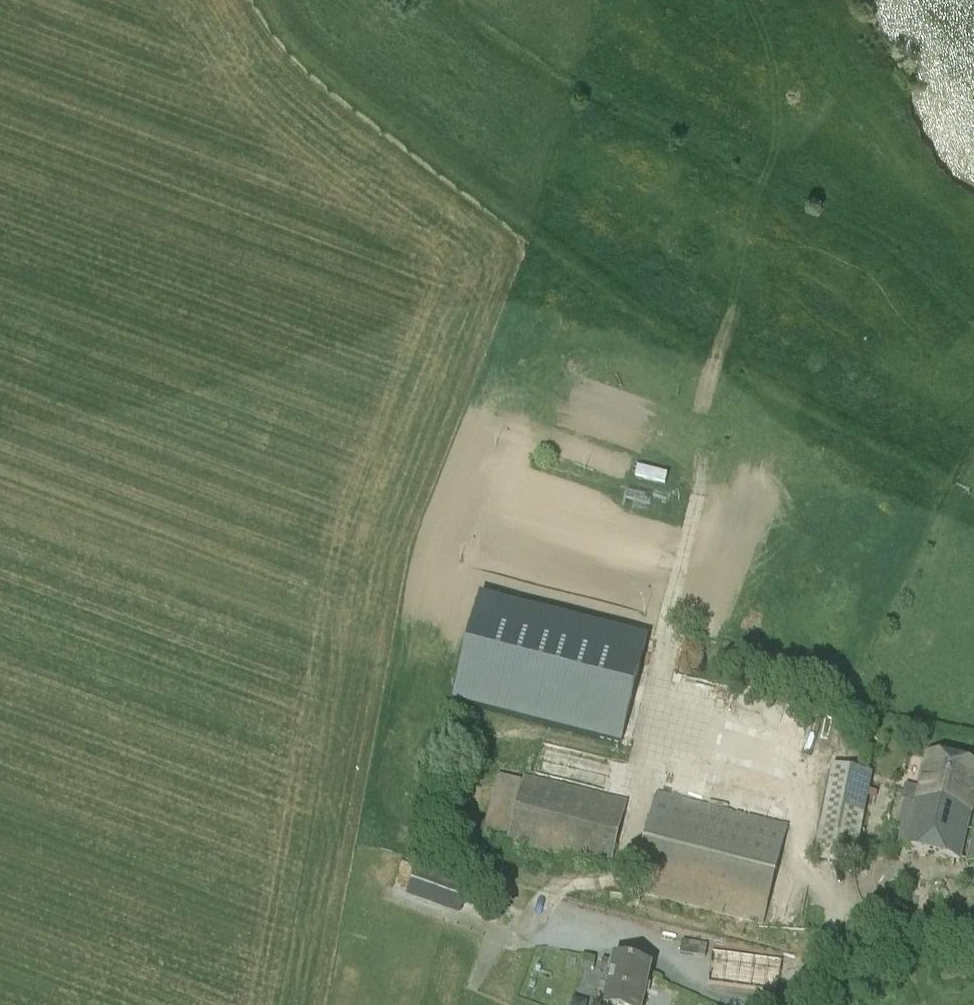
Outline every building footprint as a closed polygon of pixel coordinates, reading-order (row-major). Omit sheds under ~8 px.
[(571,523),(568,533),(601,543),(604,533),(571,523)] [(480,605),(455,706),(623,748),(648,647),(480,605)] [(927,757),(919,790),(906,787),(902,802),(917,805),(906,850),(961,864),(961,860),(966,862),(965,866),(973,868),(973,768),(927,757)] [(507,845),(609,872),(627,803),(525,777),(523,784),(497,777),(483,833),(508,840),(507,845)] [(763,927),(788,827),(657,794),(631,894),(763,927)] [(818,834),(813,859),(855,867),(860,842),(818,834)] [(401,893),(449,912),(454,899),(406,881),(401,893)] [(782,960),(712,952),(708,985),(777,994),(782,960)] [(649,971),(615,963),(605,1004),(641,1004),(649,971)]
